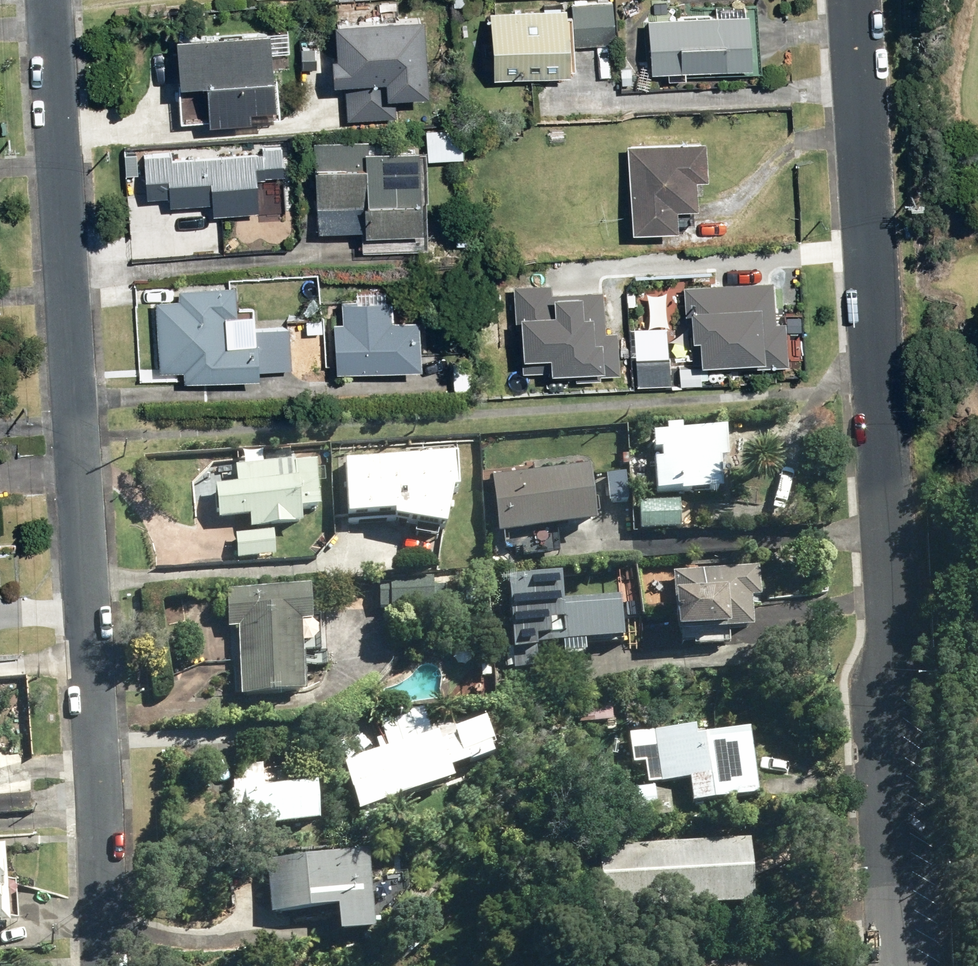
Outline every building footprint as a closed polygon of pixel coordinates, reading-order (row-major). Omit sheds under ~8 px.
[(568,1),(494,5),(497,74),(572,70),(568,1)] [(613,1),(575,2),(576,43),(614,42),(613,1)] [(340,50),(336,50),(336,74),(345,74),(344,116),(385,117),(386,91),(429,93),(431,13),(341,11),(340,50)] [(754,14),(651,16),(652,66),(755,64),(754,14)] [(210,77),(212,120),(254,117),(254,103),(278,102),(273,27),(179,32),(182,78),(210,77)] [(430,128),(429,155),(465,156),(466,129),(430,128)] [(710,174),(707,136),(628,141),(635,226),(680,223),(679,204),(701,202),(699,175),(710,174)] [(371,143),(371,137),(316,138),(319,224),(368,223),(368,229),(425,228),(423,142),(401,142),(401,155),(389,155),(389,143),(371,143)] [(172,155),(172,149),(145,150),(146,194),(170,193),(171,202),(214,200),(214,212),(260,210),(258,176),(285,175),(284,144),(264,145),(265,151),(172,155)] [(187,377),(261,372),(261,368),(258,337),(231,339),(229,311),(240,310),(238,284),(180,288),(181,297),(157,299),(162,369),(186,367),(187,377)] [(766,285),(676,284),(676,345),(684,345),(683,367),(765,368),(766,285)] [(541,289),(505,288),(502,368),(537,369),(536,381),(593,383),(595,295),(541,293),(541,289)] [(336,317),(338,367),(426,363),(423,313),(395,315),(394,298),(344,300),(345,317),(336,317)] [(293,365),(289,323),(258,326),(258,337),(261,368),(293,365)] [(732,459),(729,428),(685,431),(685,424),(669,425),(670,432),(655,433),(657,450),(664,449),(664,458),(657,458),(660,492),(685,491),(685,494),(727,491),(724,459),(732,459)] [(354,518),(399,515),(398,519),(450,529),(457,491),(464,490),(461,453),(350,462),(354,518)] [(324,508),(320,461),(299,463),(303,510),(324,508)] [(299,463),(299,462),(235,468),(237,483),(218,485),(221,521),(251,518),(252,529),(305,523),(303,510),(299,463)] [(600,525),(593,467),(493,478),(500,536),(600,525)] [(681,500),(641,503),(643,532),(683,529),(681,500)] [(236,563),(279,559),(277,532),(233,536),(236,563)] [(758,570),(677,570),(676,632),(757,632),(758,570)] [(540,640),(626,642),(626,600),(567,599),(567,580),(513,579),(513,594),(512,617),(516,617),(516,651),(539,652),(540,640)] [(232,590),(232,629),(241,629),(241,696),(307,695),(306,625),(316,625),(316,589),(232,590)] [(500,754),(488,720),(347,768),(363,816),(459,783),(454,770),(500,754)] [(693,780),(695,803),(760,796),(753,728),(698,733),(697,728),(630,735),(630,740),(633,768),(648,766),(650,784),(693,780)] [(229,825),(324,826),(325,787),(230,785),(229,825)] [(673,792),(634,789),(632,809),(671,812),(673,792)] [(752,838),(600,848),(604,913),(756,903),(752,838)] [(8,923),(8,850),(0,850),(0,923),(8,923)] [(341,910),(342,936),(378,934),(421,888),(420,876),(373,879),(372,852),(272,858),(276,915),(341,910)]
